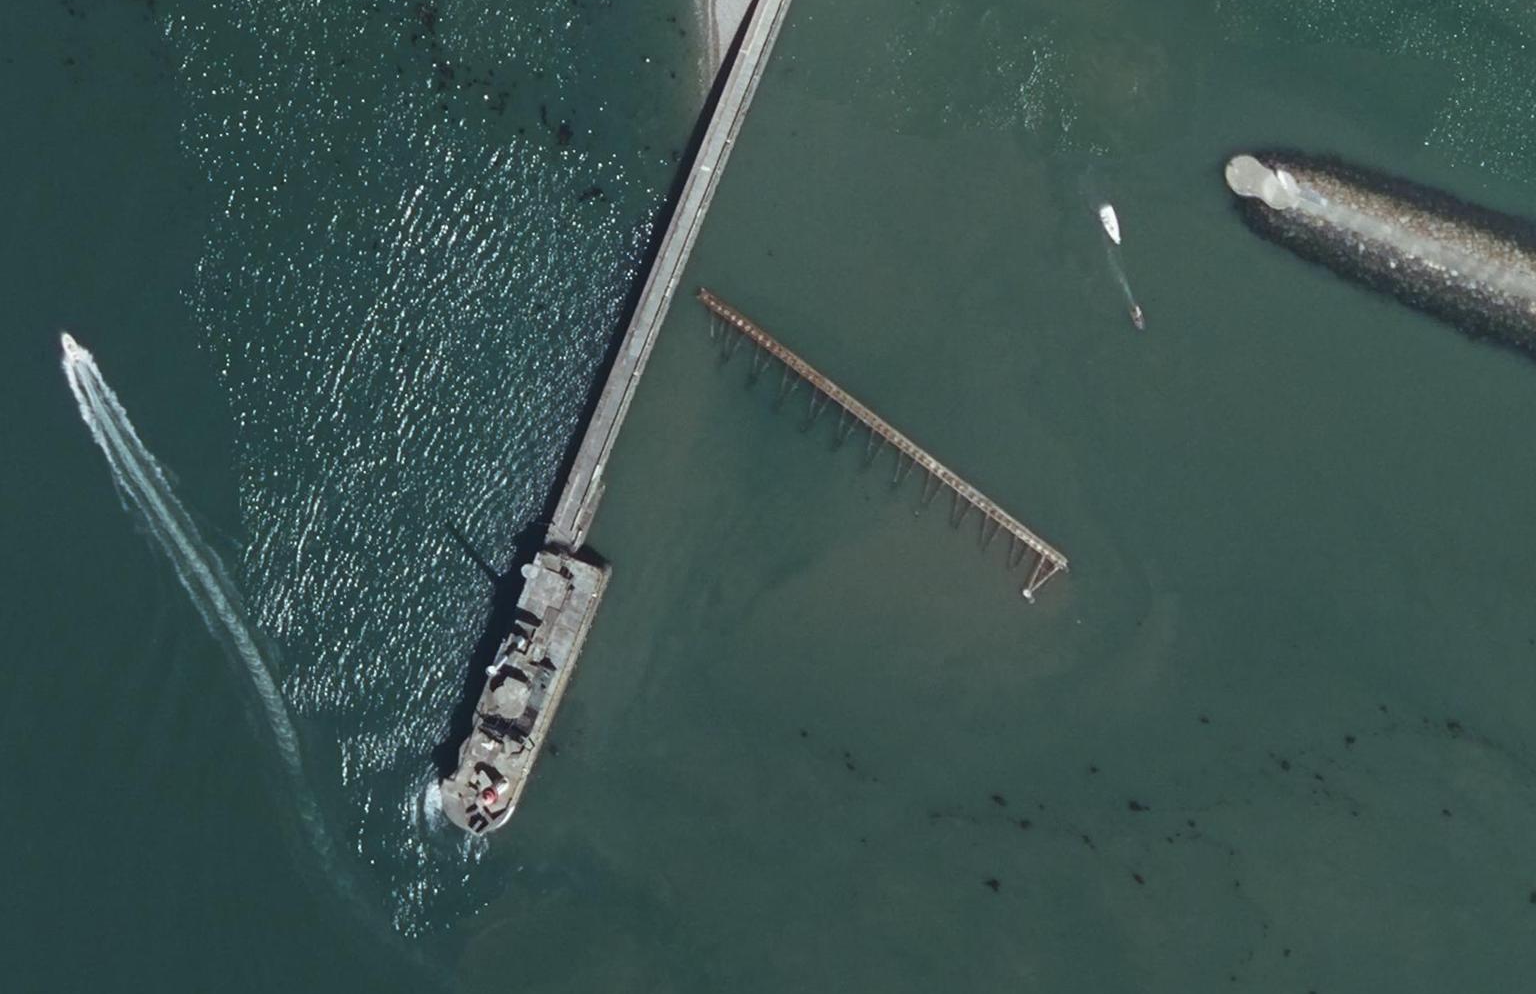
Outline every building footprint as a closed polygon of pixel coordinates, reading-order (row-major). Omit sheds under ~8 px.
[(456,804),(457,809),(458,810),(460,815),(462,819),(469,826),(473,828),(482,831),(492,831),(500,828),(506,824),(512,817),(519,800),(470,779),(476,763),(486,767),(493,751),(517,761),(540,706),(553,674),(560,658),(545,652),(548,646),(556,627),(558,620),(565,622),(577,590),(566,584),(573,567),(562,563),(568,546),(556,542),(484,722),(489,732),(474,744),(468,778),(457,774),(456,782),(456,794),(456,804)]
